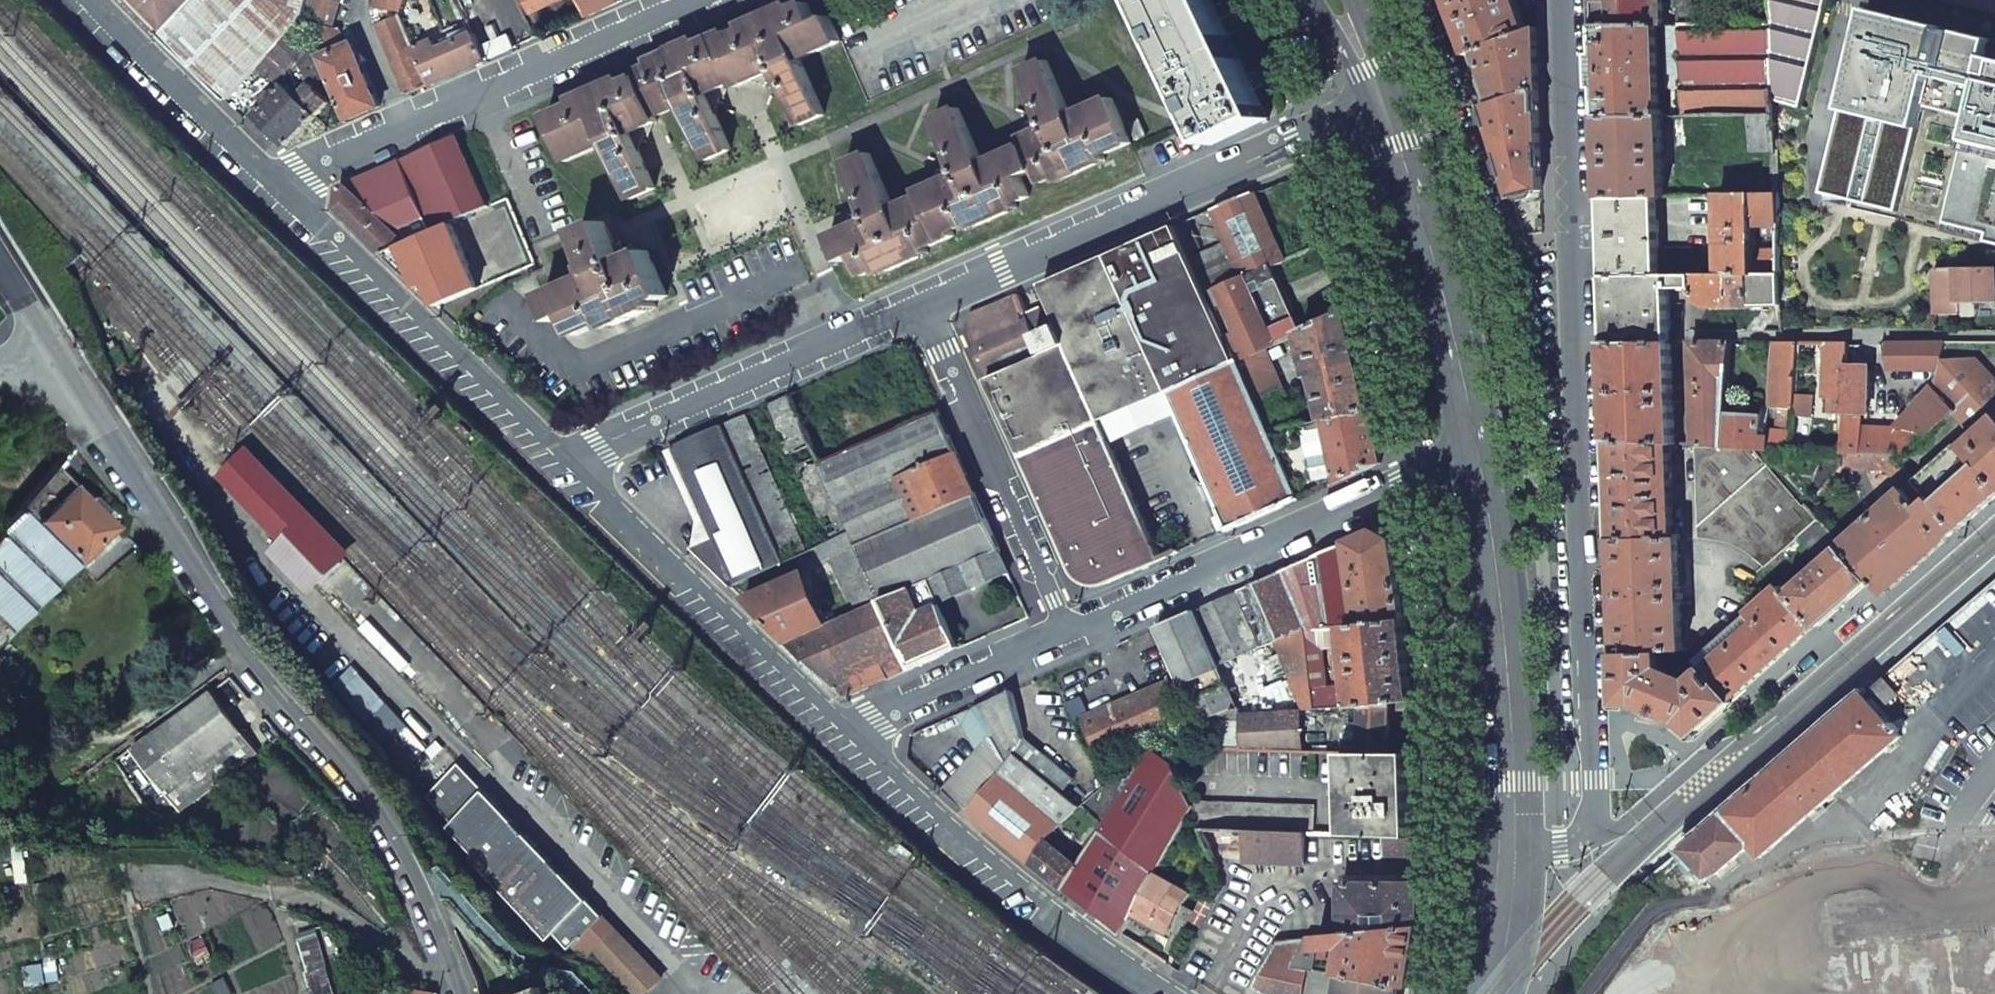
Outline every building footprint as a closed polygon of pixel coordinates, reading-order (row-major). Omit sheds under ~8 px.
[(132,7),(162,37),(199,0),(124,0),(132,7)] [(226,101),(256,69),(305,18),(310,0),(199,0),(162,37),(201,76),(226,101)] [(348,121),(380,107),(353,44),(346,47),(338,27),(335,25),(342,0),(310,0),(305,18),(338,97),(348,121)] [(374,7),(400,15),(405,0),(377,0),(374,7)] [(532,13),(559,0),(526,0),(532,13)] [(621,2),(621,0),(582,0),(589,16),(621,2)] [(1214,144),(1270,118),(1252,81),(1219,11),(1214,0),(1146,0),(1214,144)] [(1467,55),(1528,32),(1516,0),(1446,0),(1467,55)] [(1597,27),(1658,26),(1664,25),(1663,0),(1596,0),(1597,27)] [(1716,0),(1677,0),(1678,25),(1680,25),(1717,24),(1716,0)] [(1773,24),(1774,24),(1773,100),(1801,108),(1828,0),(1772,0),(1773,24)] [(796,88),(811,121),(825,115),(800,60),(841,42),(830,17),(816,23),(807,3),(794,9),(791,4),(764,16),(796,88)] [(1865,9),(1820,188),(1896,208),(1925,104),(1971,116),(1943,221),(1994,236),(1994,41),(1865,9)] [(400,15),(377,25),(407,96),(430,86),(414,50),(412,45),(408,33),(400,15)] [(623,78),(572,100),(575,105),(547,117),(567,162),(607,145),(631,200),(656,189),(640,152),(646,137),(650,138),(655,123),(658,122),(656,117),(682,106),(707,161),(731,150),(716,115),(723,98),(727,99),(733,84),(735,82),(737,87),(754,80),(768,87),(769,84),(785,90),(800,126),(811,121),(796,88),(764,16),(741,26),(744,31),(730,36),(728,31),(700,44),(698,39),(648,61),(650,66),(636,72),(639,77),(625,83),(623,78)] [(305,18),(256,69),(267,80),(282,63),(291,71),(304,91),(298,98),(285,85),(275,95),(271,92),(249,114),(267,131),(285,148),(316,118),(330,103),(338,97),(305,18)] [(1680,25),(1683,86),(1661,87),(1663,117),(1721,116),(1748,115),(1773,114),(1773,100),(1774,24),(1773,24),(1717,24),(1680,25)] [(1598,72),(1599,117),(1663,117),(1661,87),(1658,26),(1597,27),(1598,72)] [(1538,60),(1537,29),(1528,32),(1467,55),(1485,108),(1539,90),(1538,60)] [(412,31),(408,33),(412,45),(417,43),(412,31)] [(414,50),(430,86),(476,66),(486,61),(475,35),(466,38),(464,33),(445,41),(448,47),(439,50),(435,42),(414,50)] [(911,201),(931,246),(955,236),(953,231),(966,225),(968,230),(1018,208),(1016,203),(1029,197),(1021,177),(1034,171),(1040,183),(1054,177),(1056,182),(1106,160),(1104,155),(1131,143),(1129,138),(1112,98),(1072,116),(1047,61),(1023,71),(1038,107),(1032,123),(1028,122),(1023,137),(1020,138),(1023,146),(983,164),(959,109),(934,119),(950,155),(944,171),(939,170),(934,185),(919,192),(921,197),(911,201)] [(1541,141),(1539,90),(1485,108),(1513,198),(1542,191),(1541,141)] [(1748,115),(1749,151),(1774,151),(1773,114),(1748,115)] [(1665,196),(1663,117),(1599,117),(1601,157),(1602,197),(1658,196),(1665,196)] [(1129,124),(1136,141),(1146,137),(1138,119),(1129,124)] [(489,206),(458,138),(417,155),(437,199),(448,224),(454,221),(489,206)] [(877,270),(879,275),(929,253),(927,248),(931,246),(911,201),(894,209),(870,153),(846,164),(861,199),(855,216),(853,215),(877,270)] [(421,206),(401,162),(340,189),(337,209),(359,231),(382,253),(432,231),(421,206)] [(1284,261),(1254,192),(1212,210),(1227,244),(1192,260),(1206,294),(1245,278),(1273,266),(1284,261)] [(1780,224),(1779,194),(1719,195),(1721,274),(1780,274),(1780,251),(1757,251),(1756,224),(1780,224)] [(1659,249),(1658,196),(1602,197),(1604,236),(1605,276),(1660,275),(1659,249)] [(421,206),(432,231),(448,224),(437,199),(421,206)] [(845,230),(829,237),(840,263),(854,256),(863,276),(877,270),(853,215),(850,214),(845,230)] [(438,308),(481,286),(454,221),(448,224),(432,231),(382,253),(433,303),(438,308)] [(1199,246),(1188,221),(1176,226),(1187,251),(1199,246)] [(587,245),(621,323),(657,307),(655,302),(668,296),(648,251),(646,252),(631,246),(630,249),(613,243),(604,223),(582,232),(587,245)] [(1168,394),(1238,363),(1206,294),(1192,260),(1187,251),(1176,226),(1074,271),(1042,285),(1061,325),(1051,329),(1040,308),(1026,314),(1046,356),(1045,357),(990,381),(1074,569),(1077,574),(1082,580),(1090,584),(1095,585),(1101,585),(1106,584),(1164,559),(1101,421),(1110,417),(1168,392),(1168,394)] [(577,336),(604,324),(607,329),(621,323),(587,245),(585,245),(594,265),(586,269),(589,277),(544,297),(555,322),(568,316),(577,336)] [(1694,275),(1692,248),(1659,249),(1660,275),(1694,275)] [(1303,332),(1273,266),(1245,278),(1276,345),(1302,332),(1303,332)] [(1985,269),(1934,270),(1934,297),(1934,313),(1958,314),(1958,303),(1994,303),(1994,269),(1985,269)] [(1782,301),(1780,274),(1721,274),(1694,275),(1660,275),(1605,276),(1606,309),(1607,343),(1671,343),(1669,289),(1695,288),(1695,300),(1708,307),(1782,305),(1782,301)] [(1276,345),(1245,278),(1206,294),(1238,363),(1265,350),(1276,345)] [(1036,288),(1017,296),(1025,314),(1026,314),(1040,308),(1043,307),(1036,288)] [(967,329),(990,381),(1045,357),(1046,356),(1026,314),(1025,314),(1017,296),(977,312),(973,314),(967,329)] [(1371,410),(1348,312),(1303,332),(1302,332),(1312,377),(1317,376),(1326,419),(1371,410)] [(1799,342),(1776,342),(1771,404),(1774,406),(1780,407),(1778,432),(1767,431),(1765,449),(1791,450),(1799,342)] [(1848,342),(1825,342),(1823,398),(1828,399),(1826,413),(1844,414),(1847,365),(1848,342)] [(1944,342),(1884,342),(1884,352),(1889,352),(1889,370),(1937,371),(1937,372),(1941,360),(1944,342)] [(1674,444),(1671,343),(1607,343),(1609,392),(1611,442),(1671,444),(1674,444)] [(1727,413),(1733,343),(1692,343),(1695,445),(1725,447),(1727,413)] [(1297,425),(1265,350),(1238,363),(1269,430),(1297,425)] [(1976,359),(1941,360),(1937,372),(1934,386),(1944,397),(1956,410),(1973,393),(1994,416),(1994,380),(1976,359)] [(1269,430),(1238,363),(1168,394),(1231,530),(1300,499),(1290,478),(1281,456),(1269,430)] [(1937,372),(1937,371),(1932,387),(1923,398),(1919,394),(1910,405),(1914,408),(1896,428),(1868,428),(1869,373),(1866,371),(1864,371),(1864,365),(1847,365),(1844,414),(1844,452),(1846,452),(1889,455),(1906,455),(1912,450),(1956,410),(1944,397),(1934,386),(1937,372)] [(822,464),(791,395),(769,404),(830,541),(852,531),(822,464)] [(1381,463),(1371,410),(1326,419),(1297,425),(1269,430),(1281,456),(1308,452),(1314,440),(1312,430),(1328,427),(1339,482),(1381,463)] [(940,412),(822,464),(852,531),(857,546),(976,495),(940,412)] [(1762,415),(1727,413),(1725,447),(1753,448),(1765,449),(1767,431),(1762,415)] [(807,552),(746,414),(721,426),(784,562),(807,552)] [(1961,448),(1956,443),(1928,469),(1914,482),(1957,531),(1994,497),(1994,417),(1961,448)] [(673,447),(713,538),(705,542),(689,549),(729,587),(784,562),(721,426),(673,447)] [(1674,539),(1671,444),(1611,442),(1613,491),(1614,541),(1674,539)] [(1695,445),(1699,539),(1712,540),(1719,541),(1729,544),(1739,547),(1755,558),(1765,568),(1798,538),(1819,520),(1805,504),(1803,506),(1753,448),(1725,447),(1695,445)] [(1928,469),(1912,450),(1906,455),(1889,455),(1893,461),(1914,482),(1928,469)] [(1893,461),(1889,455),(1846,452),(1843,467),(1868,471),(1885,469),(1893,461)] [(276,546),(315,587),(345,559),(243,454),(227,469),(289,534),(276,546)] [(1330,486),(1324,462),(1290,478),(1300,499),(1330,486)] [(112,525),(53,469),(22,508),(77,561),(112,525)] [(1957,531),(1914,482),(1841,545),(1844,548),(1871,581),(1877,588),(1884,595),(1957,531)] [(976,495),(857,546),(881,601),(882,602),(930,582),(937,597),(971,582),(964,566),(998,552),(1000,551),(976,495)] [(77,561),(22,508),(0,536),(0,559),(6,564),(0,570),(0,612),(4,608),(19,622),(77,561)] [(1841,545),(1819,520),(1798,538),(1825,565),(1844,548),(1841,545)] [(1346,626),(1406,620),(1394,540),(1376,530),(1282,572),(1306,629),(1346,626)] [(857,546),(852,531),(830,541),(818,547),(824,561),(832,558),(857,612),(881,601),(857,546)] [(1683,652),(1680,539),(1674,539),(1614,541),(1616,597),(1618,654),(1661,652),(1683,652)] [(1871,581),(1844,548),(1825,565),(1790,596),(1816,626),(1818,628),(1844,604),(1871,581)] [(940,605),(1008,575),(998,552),(964,566),(971,582),(937,597),(939,602),(940,605)] [(1229,689),(1240,713),(1300,710),(1315,710),(1313,689),(1306,629),(1282,572),(1195,610),(1219,665),(1275,642),(1286,666),(1229,689)] [(827,625),(806,574),(744,600),(787,642),(827,625)] [(959,649),(930,582),(882,602),(911,669),(959,649)] [(1790,596),(1781,586),(1697,661),(1706,670),(1732,701),(1774,663),(1816,626),(1790,596)] [(872,686),(911,669),(881,601),(857,612),(827,625),(787,642),(845,698),(872,686)] [(10,630),(19,622),(4,608),(0,612),(0,621),(10,630)] [(1210,718),(1209,748),(1242,749),(1240,713),(1229,689),(1219,665),(1195,610),(1157,627),(1198,723),(1210,718)] [(1415,700),(1406,620),(1346,626),(1348,646),(1349,657),(1345,657),(1346,667),(1351,666),(1351,673),(1340,674),(1340,686),(1322,688),(1313,689),(1315,710),(1415,700)] [(1321,649),(1348,646),(1346,626),(1306,629),(1313,689),(1322,688),(1322,686),(1325,686),(1321,649)] [(1732,701),(1706,670),(1692,682),(1662,669),(1661,652),(1618,654),(1620,705),(1638,706),(1637,711),(1650,713),(1659,716),(1661,717),(1667,720),(1679,728),(1682,724),(1696,736),(1734,703),(1732,701)] [(1092,715),(1084,718),(1102,755),(1165,727),(1172,741),(1191,733),(1170,683),(1092,715)] [(215,691),(127,754),(158,797),(162,793),(176,812),(259,754),(258,752),(219,696),(215,691)] [(1025,739),(1012,691),(974,707),(992,737),(980,750),(943,791),(967,812),(1025,739)] [(1863,694),(1684,849),(1711,880),(1723,875),(1755,846),(1764,857),(1902,738),(1863,694)] [(1070,701),(1078,721),(1084,718),(1092,715),(1083,695),(1070,701)] [(1389,755),(1390,706),(1361,708),(1360,723),(1347,723),(1347,754),(1389,755)] [(974,707),(960,713),(980,750),(992,737),(974,707)] [(1242,749),(1299,752),(1301,752),(1300,710),(1240,713),(1242,749)] [(1073,779),(1025,739),(967,812),(1031,865),(1047,841),(1061,825),(1080,807),(1061,792),(1073,779)] [(1156,874),(1196,805),(1195,804),(1174,764),(1154,751),(1077,866),(1061,890),(1064,892),(1121,935),(1134,913),(1156,874)] [(1413,838),(1410,755),(1389,755),(1347,754),(1343,754),(1345,835),(1385,837),(1413,838)] [(604,918),(604,917),(458,766),(423,800),(448,827),(445,830),(471,857),(468,861),(551,940),(554,936),(569,951),(584,937),(604,918)] [(1314,834),(1315,806),(1195,804),(1196,805),(1200,830),(1305,833),(1314,834)] [(1304,864),(1305,833),(1200,830),(1214,859),(1304,864)] [(1421,857),(1420,838),(1413,838),(1385,837),(1385,857),(1421,857)] [(1077,866),(1047,841),(1031,865),(1061,890),(1077,866)] [(1169,933),(1190,894),(1156,874),(1134,913),(1169,933)] [(1343,935),(1421,928),(1421,884),(1342,884),(1343,935)] [(604,918),(584,937),(596,950),(616,931),(604,918)] [(1410,987),(1421,928),(1343,935),(1307,939),(1294,967),(1313,970),(1317,950),(1348,947),(1344,976),(1400,986),(1410,987)] [(638,993),(648,993),(663,979),(616,931),(596,950),(638,993)] [(1307,939),(1276,942),(1249,993),(1276,993),(1277,992),(1286,993),(1332,993),(1336,974),(1313,970),(1294,967),(1307,939)] [(1400,986),(1344,976),(1341,993),(1399,993),(1400,986)]
